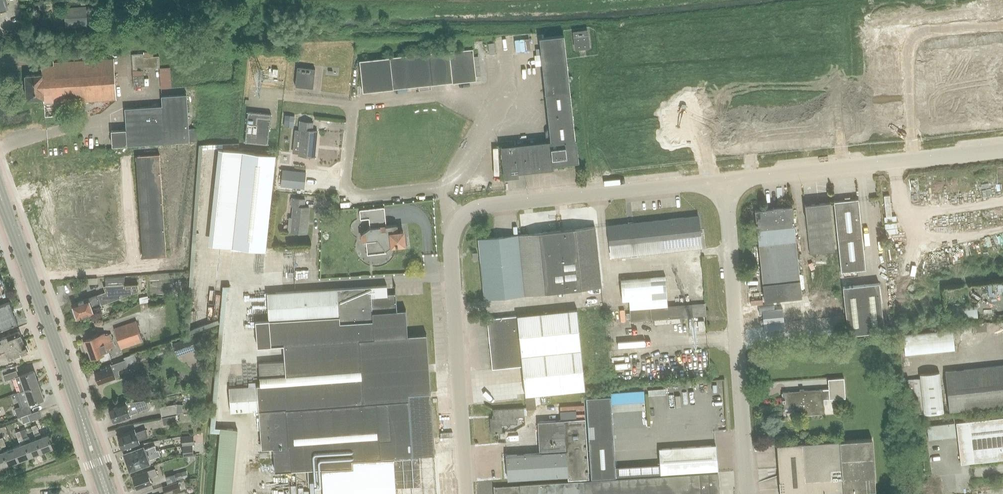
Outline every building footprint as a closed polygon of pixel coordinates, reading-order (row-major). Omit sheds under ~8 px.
[(64,28),(70,28),(87,27),(85,7),(63,9),(64,28)] [(588,29),(573,31),(575,50),(590,48),(588,29)] [(550,140),(534,142),(501,145),(504,174),(505,174),(505,178),(520,176),(519,172),(554,169),(553,162),(578,160),(565,35),(539,38),(550,140)] [(60,103),(117,99),(114,59),(104,60),(104,49),(94,50),(94,60),(51,63),(51,67),(42,67),(42,75),(25,76),(27,99),(44,98),(44,102),(60,101),(60,103)] [(429,53),(433,85),(477,80),(473,49),(429,53)] [(409,87),(433,85),(429,53),(406,56),(409,87)] [(393,89),(409,87),(406,56),(390,58),(393,89)] [(390,58),(360,61),(363,92),(393,89),(390,58)] [(313,88),(316,68),(298,67),(296,86),(313,88)] [(190,141),(198,141),(197,128),(189,128),(187,94),(162,96),(163,106),(125,108),(127,130),(112,131),(113,147),(190,141)] [(268,145),(271,114),(248,112),(245,142),(268,145)] [(285,115),(284,127),(294,128),(294,116),(285,115)] [(313,122),(300,121),(299,129),(302,130),(300,155),(314,156),(317,130),(312,130),(313,122)] [(265,253),(275,157),(242,153),(232,250),(265,253)] [(159,155),(137,156),(144,258),(166,257),(159,155)] [(320,180),(322,169),(312,167),(310,178),(320,180)] [(283,170),(281,187),(304,189),(306,172),(283,170)] [(322,181),(332,182),(333,174),(322,173),(322,181)] [(930,190),(932,211),(981,206),(982,216),(1000,215),(999,212),(1002,212),(1002,182),(930,190)] [(288,231),(291,231),(291,232),(306,233),(309,207),(305,207),(305,199),(293,197),(292,205),(294,206),(293,218),(289,217),(288,231)] [(858,198),(834,201),(841,271),(865,269),(858,198)] [(810,253),(834,251),(829,202),(805,204),(810,253)] [(765,300),(802,296),(793,206),(756,209),(765,300)] [(387,226),(385,207),(360,210),(361,219),(369,218),(370,228),(362,234),(363,241),(364,243),(365,245),(366,246),(367,247),(367,254),(386,252),(385,250),(392,245),(405,244),(403,232),(400,232),(400,230),(399,228),(397,226),(396,225),(387,226)] [(612,256),(702,246),(699,216),(608,225),(612,256)] [(486,299),(534,293),(602,286),(595,226),(479,239),(486,299)] [(943,235),(934,236),(935,244),(944,243),(943,235)] [(666,275),(621,278),(623,300),(629,300),(630,308),(650,307),(668,306),(666,275)] [(125,277),(105,278),(106,286),(123,285),(123,281),(125,280),(125,277)] [(847,333),(883,330),(878,283),(842,286),(847,333)] [(106,292),(98,295),(98,294),(72,304),(78,319),(94,313),(92,306),(100,303),(101,305),(139,292),(138,284),(123,285),(106,286),(104,286),(106,292)] [(994,284),(987,285),(988,296),(996,296),(994,284)] [(269,320),(256,321),(258,349),(271,349),(284,348),(285,348),(359,343),(396,340),(408,339),(408,336),(406,310),(397,311),(396,294),(387,295),(386,286),(371,287),(337,289),(267,293),(269,320)] [(18,322),(10,301),(0,305),(0,329),(18,322)] [(630,308),(630,321),(652,320),(683,317),(706,316),(705,303),(668,306),(650,307),(630,308)] [(948,324),(978,321),(976,303),(946,306),(948,324)] [(578,309),(488,318),(493,368),(523,365),(526,395),(586,389),(578,309)] [(787,311),(766,313),(767,323),(768,323),(770,323),(788,321),(787,311)] [(144,341),(137,321),(116,328),(124,349),(144,341)] [(768,325),(767,325),(768,335),(789,333),(788,323),(770,325),(768,325)] [(904,354),(955,349),(953,330),(902,335),(904,354)] [(23,340),(19,331),(0,339),(0,349),(23,340)] [(104,335),(103,333),(86,340),(87,341),(84,342),(87,349),(89,349),(92,358),(98,356),(100,361),(111,357),(109,351),(110,350),(109,348),(115,346),(110,333),(104,335)] [(178,357),(201,348),(196,334),(173,343),(178,357)] [(260,386),(230,388),(230,390),(232,412),(232,414),(259,412),(260,412),(389,404),(408,403),(407,393),(431,392),(428,347),(427,335),(408,336),(408,339),(396,340),(359,343),(285,348),(286,376),(260,378),(260,380),(261,386),(260,386)] [(6,354),(8,359),(28,352),(27,350),(29,349),(27,344),(25,345),(23,340),(0,349),(0,356),(6,354)] [(217,493),(235,493),(237,427),(219,427),(221,369),(231,369),(231,362),(249,363),(250,355),(252,355),(252,347),(241,347),(241,356),(244,356),(244,359),(238,359),(239,350),(219,350),(216,431),(219,431),(217,493)] [(124,358),(125,360),(95,371),(99,383),(110,379),(111,381),(116,379),(115,377),(120,376),(118,370),(138,363),(135,354),(124,358)] [(285,361),(259,362),(260,377),(286,376),(285,361)] [(945,371),(950,412),(1002,406),(1002,365),(945,371)] [(17,370),(3,375),(5,381),(16,377),(21,391),(39,385),(34,371),(21,376),(19,377),(17,370)] [(922,414),(943,412),(940,373),(918,375),(922,414)] [(784,408),(800,407),(801,414),(807,414),(824,413),(823,399),(845,397),(843,377),(828,379),(828,388),(783,391),(784,408)] [(23,406),(15,408),(17,414),(18,418),(32,413),(30,410),(28,404),(30,403),(44,399),(39,385),(21,391),(18,392),(23,406)] [(486,403),(511,402),(510,385),(485,386),(486,403)] [(647,399),(646,389),(613,391),(614,401),(647,399)] [(431,392),(407,393),(408,403),(410,438),(411,455),(419,454),(435,453),(431,392)] [(537,408),(535,396),(526,397),(527,409),(537,408)] [(616,475),(616,466),(611,396),(587,397),(592,477),(616,475)] [(130,412),(138,409),(135,403),(127,404),(127,402),(109,408),(111,414),(110,414),(112,420),(113,420),(114,422),(131,415),(130,412)] [(389,404),(260,412),(262,448),(262,449),(274,448),(276,472),(292,471),(292,474),(324,472),(325,472),(354,470),(353,462),(411,458),(411,455),(410,438),(408,403),(389,404)] [(177,404),(161,406),(162,415),(177,413),(177,404)] [(493,409),(493,418),(490,418),(491,433),(503,433),(502,425),(517,424),(517,417),(524,416),(524,407),(493,409)] [(40,411),(28,414),(31,421),(42,417),(41,414),(40,411)] [(178,415),(162,418),(164,425),(179,421),(178,415)] [(957,422),(962,464),(1002,459),(1002,417),(957,422)] [(509,479),(534,477),(568,475),(568,479),(589,478),(585,418),(564,419),(564,420),(538,422),(540,452),(507,454),(509,479)] [(927,425),(929,439),(956,436),(954,422),(927,425)] [(37,439),(31,442),(29,436),(28,436),(25,429),(21,430),(31,457),(42,453),(37,439)] [(138,440),(148,437),(145,429),(136,432),(135,430),(118,436),(123,449),(139,443),(138,440)] [(20,461),(31,457),(21,430),(16,432),(21,445),(15,448),(20,461)] [(37,439),(42,453),(53,448),(48,435),(37,439)] [(182,445),(192,444),(195,444),(194,435),(181,437),(182,445)] [(839,441),(777,445),(780,493),(837,493),(876,491),(872,439),(839,441)] [(182,445),(184,456),(194,455),(192,444),(182,445)] [(662,472),(717,468),(716,445),(660,448),(662,472)] [(127,461),(156,451),(155,446),(144,450),(143,447),(137,449),(137,448),(131,450),(132,451),(124,454),(127,461)] [(8,466),(20,461),(15,448),(3,452),(8,466)] [(158,450),(156,451),(127,461),(130,470),(137,467),(138,468),(143,466),(143,465),(149,463),(148,460),(161,455),(158,450)] [(8,466),(3,452),(0,453),(0,469),(8,466)] [(325,472),(326,493),(421,493),(421,483),(419,462),(419,454),(411,455),(411,458),(353,462),(354,470),(325,472)] [(435,461),(419,462),(421,483),(436,482),(435,461)] [(150,477),(157,474),(155,468),(133,476),(137,489),(152,483),(150,477)] [(189,477),(187,470),(166,476),(168,483),(189,477)] [(583,480),(520,484),(520,486),(494,487),(495,493),(719,493),(718,472),(583,480)] [(178,482),(163,487),(165,493),(169,493),(181,490),(178,482)] [(421,483),(421,493),(437,493),(436,482),(421,483)]
